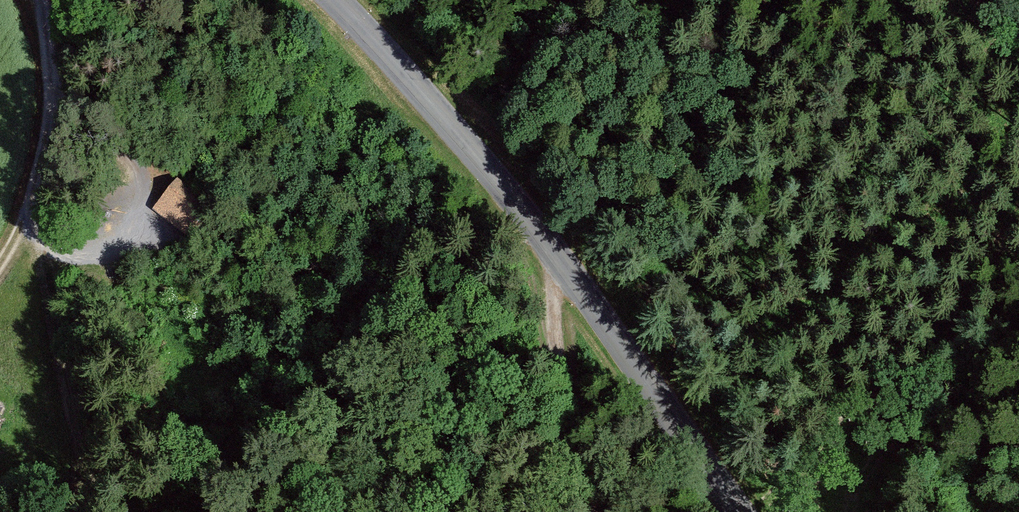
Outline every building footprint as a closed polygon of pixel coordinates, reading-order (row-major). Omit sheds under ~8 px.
[(197,231),(217,191),(174,169),(153,209),(197,231)]
